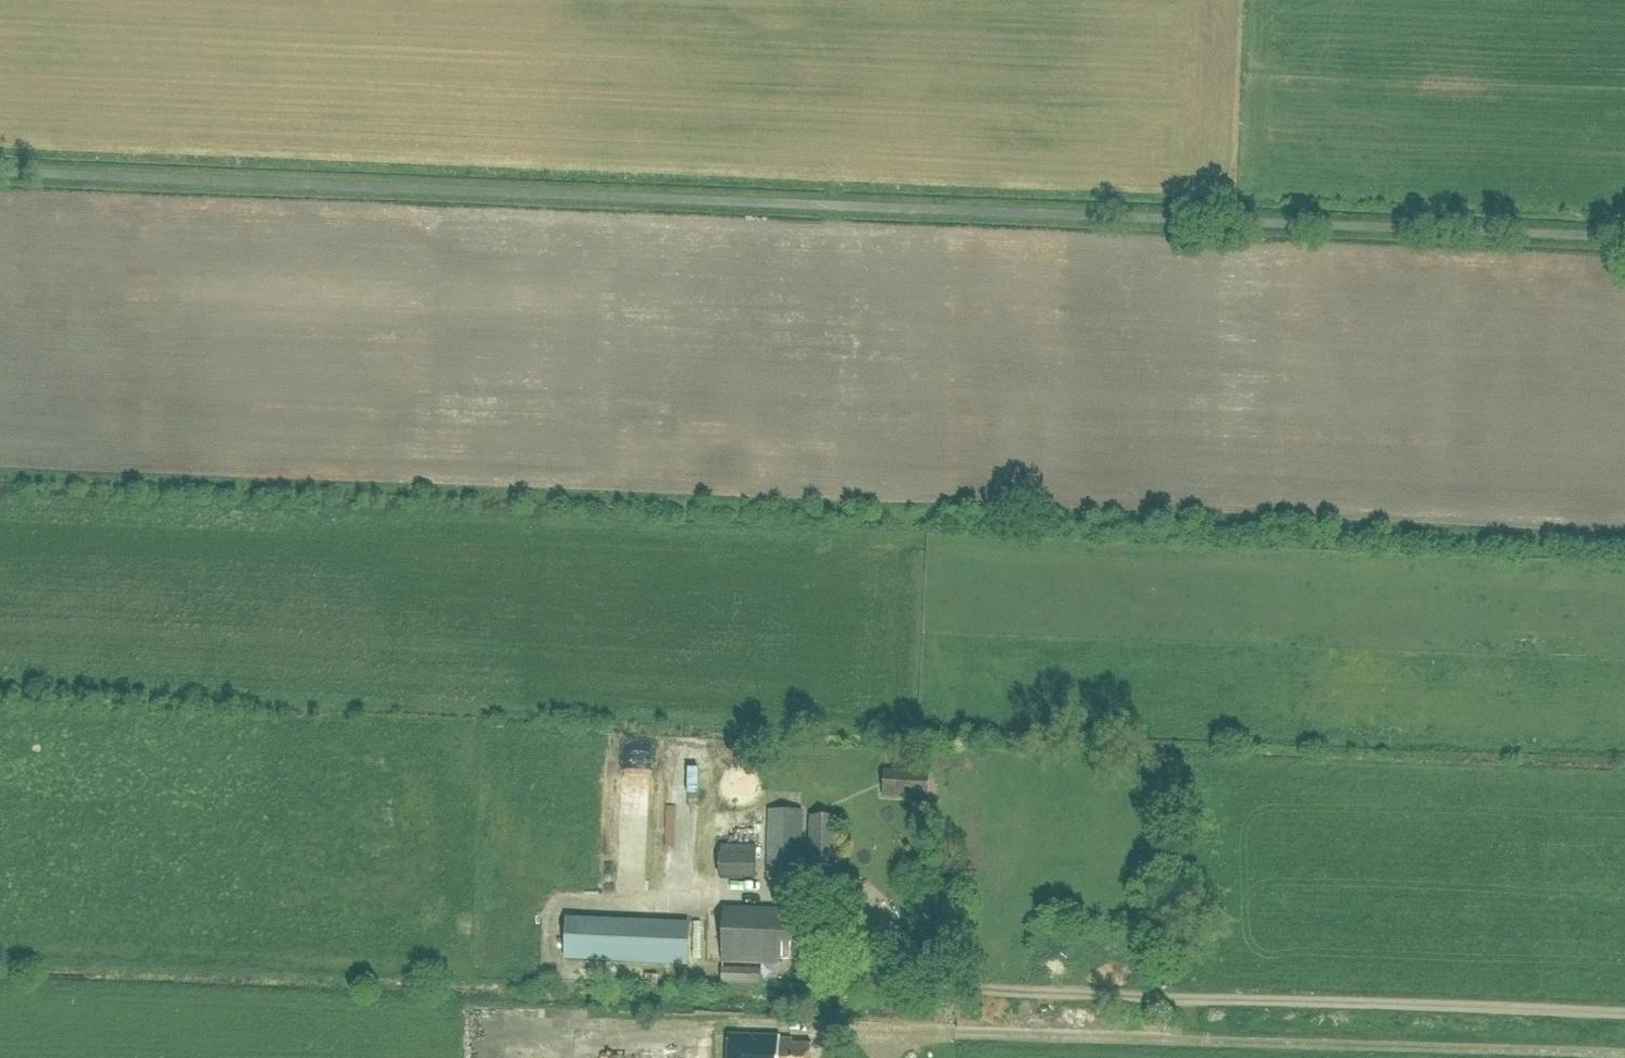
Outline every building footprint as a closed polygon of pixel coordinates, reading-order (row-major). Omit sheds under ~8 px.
[(928,777),(886,774),(885,794),(926,797),(928,777)] [(769,810),(768,880),(801,880),(801,810),(769,810)] [(809,867),(823,867),(837,867),(837,818),(809,817),(809,867)] [(721,846),(720,880),(756,881),(757,847),(721,846)] [(793,916),(793,911),(723,909),(722,963),(780,965),(780,961),(814,962),(815,917),(793,916)] [(688,966),(690,926),(566,923),(565,963),(688,966)] [(761,986),(761,970),(722,969),(721,984),(761,986)] [(558,1033),(556,1020),(536,1023),(538,1036),(558,1033)] [(812,1046),(793,1045),(793,1042),(783,1041),(783,1039),(729,1038),(728,1057),(811,1057),(812,1046)]
